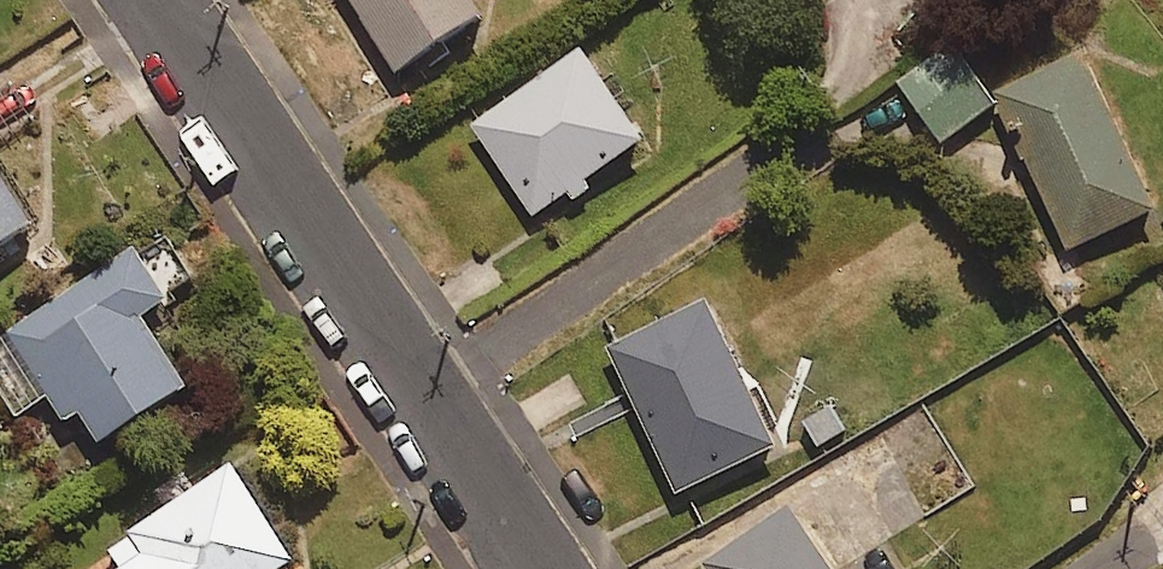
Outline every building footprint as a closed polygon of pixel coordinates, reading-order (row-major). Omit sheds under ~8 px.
[(475,0),(350,0),(397,68),(482,9),(475,0)] [(994,106),(954,44),(897,80),(938,142),(994,106)] [(472,123),(534,213),(563,193),(574,207),(598,191),(587,176),(643,137),(580,47),(472,123)] [(1154,207),(1081,49),(998,88),(1072,245),(1154,207)] [(0,175),(0,239),(30,218),(0,175)] [(24,414),(48,397),(63,418),(78,407),(102,441),(183,384),(135,315),(190,276),(169,246),(144,263),(132,245),(0,338),(0,380),(24,414)] [(774,444),(707,302),(611,348),(678,490),(774,444)] [(834,398),(798,419),(816,450),(852,430),(834,398)] [(231,462),(103,544),(119,568),(275,568),(293,557),(231,462)] [(787,507),(702,565),(705,568),(830,568),(787,507)]
